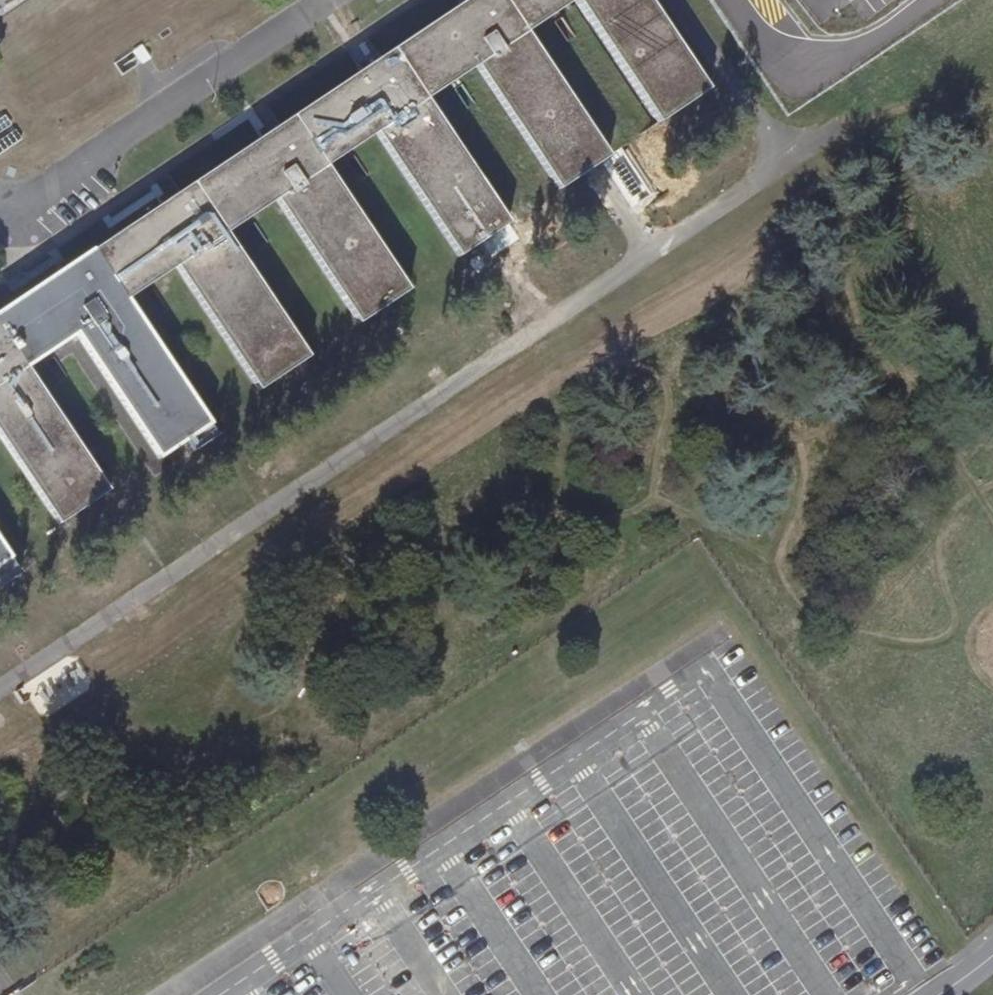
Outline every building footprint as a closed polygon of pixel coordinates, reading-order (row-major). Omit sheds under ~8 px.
[(559,191),(584,175),(611,157),(528,33),(577,1),(660,124),(710,91),(649,0),(469,0),(0,312),(0,437),(59,526),(109,492),(25,367),(75,336),(159,459),(209,427),(126,301),(178,268),(260,392),(310,359),(226,233),(279,200),(360,324),(410,293),(328,166),(378,134),(459,259),(511,224),(428,98),(479,69),(559,191)] [(151,58),(143,45),(134,50),(142,63),(151,58)] [(0,118),(0,134),(13,125),(6,115),(0,118)] [(0,139),(0,155),(24,141),(16,129),(0,139)]
